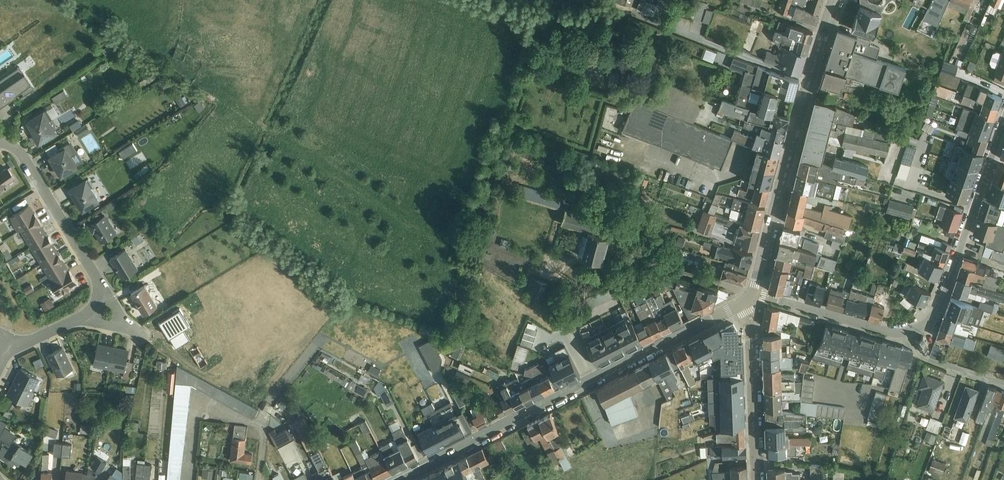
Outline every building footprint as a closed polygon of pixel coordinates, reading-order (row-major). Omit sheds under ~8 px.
[(638,4),(627,0),(614,0),(614,1),(636,10),(638,4)] [(636,10),(641,12),(646,0),(640,0),(638,4),(636,10)] [(656,7),(671,11),(674,0),(658,0),(656,7)] [(674,11),(709,23),(713,11),(706,8),(708,3),(700,1),(699,0),(699,2),(693,0),(677,0),(674,11)] [(819,14),(823,0),(780,0),(780,1),(819,14)] [(881,13),(884,6),(887,3),(890,0),(886,0),(886,1),(885,3),(883,5),(882,5),(880,5),(869,0),(860,0),(860,6),(881,13)] [(922,18),(938,26),(947,6),(950,0),(931,0),(922,18)] [(947,6),(965,14),(968,7),(953,0),(950,0),(947,6)] [(986,10),(987,11),(994,14),(997,7),(1000,8),(1001,8),(1002,4),(1003,0),(991,0),(986,10)] [(819,14),(780,1),(776,10),(790,15),(815,23),(819,14)] [(881,13),(860,6),(857,14),(851,29),(873,36),(881,13)] [(753,19),(749,31),(756,34),(760,21),(753,19)] [(776,29),(784,32),(786,25),(787,23),(779,20),(776,29)] [(784,32),(810,41),(813,32),(787,23),(786,25),(784,32)] [(937,28),(932,38),(936,40),(941,30),(937,28)] [(780,45),(806,54),(810,41),(784,32),(776,29),(775,29),(773,37),(780,45)] [(825,68),(865,80),(898,90),(905,68),(876,58),(879,48),(870,45),(871,41),(857,36),(838,30),(825,68)] [(109,45),(102,50),(106,55),(113,50),(109,45)] [(806,54),(780,45),(777,54),(767,51),(764,61),(800,73),(806,54)] [(706,48),(703,58),(713,62),(716,52),(706,48)] [(996,68),(993,75),(995,76),(993,81),(1003,85),(1003,49),(1001,53),(996,68)] [(996,68),(1001,53),(996,52),(992,54),(989,62),(991,66),(996,68)] [(737,103),(772,113),(774,107),(775,107),(776,102),(775,102),(778,94),(752,86),(758,66),(733,57),(729,67),(744,73),(737,102),(737,103)] [(967,68),(970,60),(965,58),(962,66),(967,68)] [(936,68),(947,72),(948,68),(944,67),(945,63),(939,61),(936,68)] [(970,61),(966,70),(972,72),(976,64),(970,61)] [(0,78),(0,105),(15,95),(14,94),(20,90),(23,94),(19,96),(19,97),(33,88),(18,66),(0,78)] [(752,86),(778,94),(794,98),(799,80),(783,75),(758,66),(752,86)] [(821,83),(860,95),(865,80),(825,68),(821,83)] [(610,71),(608,86),(612,87),(616,87),(618,72),(616,72),(610,71)] [(151,75),(137,84),(139,89),(154,80),(151,75)] [(166,79),(158,84),(164,92),(172,87),(166,79)] [(647,104),(655,107),(665,111),(674,115),(684,119),(694,123),(703,99),(656,80),(653,88),(647,104)] [(860,95),(821,83),(817,93),(834,99),(835,95),(843,98),(842,99),(866,106),(868,98),(860,95)] [(936,84),(932,95),(938,98),(942,86),(936,84)] [(62,90),(53,95),(54,96),(57,101),(65,96),(62,90)] [(967,95),(998,108),(1002,98),(986,92),(984,95),(973,91),(973,92),(969,91),(967,95)] [(180,94),(175,98),(181,108),(189,103),(185,96),(182,98),(180,94)] [(963,95),(961,102),(980,110),(979,113),(994,119),(998,108),(967,95),(964,94),(963,95)] [(928,106),(934,109),(938,98),(932,96),(930,101),(928,106)] [(655,107),(647,104),(635,99),(630,97),(624,111),(629,113),(622,131),(642,139),(655,107)] [(772,113),(737,103),(722,98),(717,112),(716,114),(721,116),(722,115),(725,111),(749,118),(785,129),(788,118),(772,113)] [(831,125),(844,128),(845,124),(851,125),(855,115),(815,100),(810,119),(831,125)] [(199,101),(194,106),(199,113),(205,108),(199,101)] [(47,109),(27,121),(39,142),(58,131),(50,119),(60,113),(54,105),(47,109)] [(934,109),(928,106),(925,116),(930,118),(934,109)] [(655,107),(642,139),(652,142),(665,111),(655,107)] [(959,118),(991,130),(994,119),(979,113),(963,108),(959,118)] [(665,111),(652,142),(662,146),(674,115),(665,111)] [(684,119),(674,115),(662,146),(671,150),(684,119)] [(78,118),(69,123),(72,129),(73,130),(81,124),(78,118)] [(785,129),(749,118),(747,122),(744,121),(743,126),(758,131),(782,139),(785,129)] [(925,118),(922,128),(929,130),(932,120),(925,118)] [(958,128),(988,139),(991,130),(959,118),(956,127),(958,128)] [(694,123),(684,119),(671,150),(682,154),(694,123)] [(807,129),(828,135),(830,128),(834,129),(889,142),(890,140),(844,128),(831,125),(810,119),(807,129)] [(844,128),(890,140),(893,129),(875,122),(874,128),(864,126),(863,128),(851,125),(845,124),(844,128)] [(86,123),(75,130),(80,136),(90,130),(86,123)] [(694,123),(682,154),(692,158),(704,127),(694,123)] [(704,127),(692,158),(702,161),(714,131),(704,127)] [(832,136),(888,149),(889,142),(834,129),(830,128),(828,135),(832,136)] [(962,145),(983,153),(983,152),(988,139),(958,128),(956,133),(962,135),(959,144),(962,145)] [(805,141),(825,146),(827,141),(886,156),(888,149),(832,136),(828,135),(807,129),(805,141)] [(731,137),(733,138),(758,148),(770,153),(777,155),(777,156),(778,156),(782,139),(758,131),(755,138),(734,130),(731,137)] [(714,131),(702,161),(721,168),(733,138),(731,137),(714,131)] [(59,148),(49,155),(49,157),(53,164),(54,163),(62,175),(84,161),(72,141),(59,148)] [(802,149),(823,155),(825,146),(805,141),(802,149)] [(49,155),(59,148),(56,142),(46,148),(49,155)] [(124,166),(140,157),(136,148),(133,150),(129,142),(115,150),(124,166)] [(949,159),(977,169),(983,153),(962,145),(959,144),(955,143),(949,159)] [(907,145),(902,162),(911,165),(917,149),(907,145)] [(757,153),(753,165),(774,172),(778,156),(777,156),(777,155),(770,153),(758,148),(757,153)] [(800,158),(821,164),(823,155),(802,149),(800,158)] [(832,167),(857,175),(865,177),(868,166),(835,157),(832,167)] [(797,174),(836,184),(838,179),(855,183),(857,175),(832,167),(821,164),(800,158),(797,174)] [(977,169),(949,159),(944,175),(950,177),(972,185),(977,169)] [(901,162),(896,176),(906,179),(911,166),(901,162)] [(1003,185),(1003,167),(998,164),(992,181),(1003,185)] [(749,178),(749,181),(762,184),(769,186),(769,185),(770,185),(771,181),(774,172),(753,165),(750,175),(749,178)] [(14,177),(7,167),(0,172),(0,186),(14,177)] [(793,188),(838,199),(841,185),(836,184),(797,174),(793,188)] [(857,175),(855,183),(863,185),(865,177),(857,175)] [(640,177),(638,182),(646,185),(648,179),(640,177)] [(972,185),(950,177),(944,193),(967,200),(972,185)] [(88,178),(68,190),(72,197),(75,195),(83,209),(100,199),(92,187),(94,186),(88,178)] [(658,179),(656,186),(661,188),(664,181),(658,179)] [(762,184),(749,181),(746,190),(739,188),(737,195),(766,203),(770,187),(770,185),(769,185),(769,186),(762,184)] [(1003,204),(1003,185),(992,181),(990,188),(995,190),(994,193),(992,193),(990,193),(989,194),(988,194),(987,195),(987,197),(986,198),(1003,204)] [(521,186),(520,190),(522,191),(520,198),(558,210),(562,197),(523,186),(523,187),(521,186)] [(825,222),(844,227),(848,229),(851,215),(832,210),(833,206),(824,203),(822,211),(811,208),(812,203),(817,204),(818,200),(837,204),(838,199),(793,188),(787,211),(825,222)] [(995,190),(990,188),(987,197),(987,195),(988,194),(989,194),(990,193),(992,193),(994,193),(995,190)] [(712,202),(719,204),(722,194),(716,193),(713,198),(712,202)] [(703,210),(715,214),(719,204),(712,202),(713,198),(707,196),(702,208),(703,210)] [(730,207),(762,217),(765,207),(733,198),(730,207)] [(884,198),(883,204),(888,205),(886,212),(910,219),(910,218),(913,219),(913,217),(916,208),(915,208),(913,207),(914,206),(884,198)] [(996,224),(1000,209),(1003,210),(1003,204),(986,198),(985,200),(983,199),(977,217),(978,218),(996,224)] [(113,200),(106,204),(110,210),(117,206),(113,200)] [(22,229),(39,218),(35,212),(34,213),(29,204),(13,214),(13,215),(10,217),(18,231),(22,229)] [(945,227),(956,231),(964,208),(955,205),(953,209),(946,206),(945,209),(938,207),(935,216),(942,219),(939,225),(945,227)] [(566,206),(561,223),(588,232),(587,237),(583,236),(582,238),(580,238),(578,246),(580,246),(577,254),(602,262),(609,236),(601,234),(605,218),(566,206)] [(729,219),(759,229),(762,217),(730,207),(726,206),(725,210),(730,212),(729,219)] [(1002,226),(1003,220),(1003,210),(1000,209),(996,224),(1002,226)] [(715,214),(703,210),(696,228),(710,233),(715,220),(730,226),(736,228),(735,232),(737,233),(734,243),(754,249),(759,229),(729,219),(715,214)] [(825,222),(787,211),(785,222),(801,226),(802,223),(814,226),(814,228),(823,230),(823,229),(826,230),(824,237),(833,240),(843,243),(843,242),(845,235),(842,234),(844,227),(825,222)] [(95,230),(102,242),(117,232),(106,214),(102,216),(101,213),(96,216),(97,219),(91,223),(89,224),(93,231),(95,230)] [(39,218),(22,229),(32,245),(48,235),(41,224),(42,224),(39,218)] [(978,218),(973,233),(987,237),(984,244),(990,247),(993,247),(1003,251),(1003,248),(1003,226),(1002,226),(996,224),(978,218)] [(89,224),(91,223),(90,221),(87,223),(93,233),(94,232),(101,243),(102,242),(95,230),(93,231),(89,224)] [(956,231),(945,227),(943,232),(945,234),(954,237),(956,231)] [(780,242),(816,252),(818,244),(798,239),(800,232),(784,228),(780,242)] [(140,232),(131,238),(135,245),(145,239),(140,232)] [(48,235),(32,245),(42,263),(59,253),(52,241),(53,241),(49,235),(48,235)] [(916,249),(946,260),(951,244),(921,235),(916,249)] [(678,236),(676,245),(682,247),(685,238),(678,236)] [(501,239),(499,246),(509,250),(511,242),(501,239)] [(741,262),(750,265),(752,254),(704,240),(703,246),(710,248),(709,253),(737,261),(736,264),(740,265),(741,262)] [(843,243),(833,240),(831,246),(842,249),(843,243)] [(795,261),(798,261),(799,256),(819,261),(820,256),(821,253),(816,252),(780,242),(777,255),(789,259),(790,259),(795,261)] [(990,247),(984,244),(981,243),(978,253),(983,255),(990,257),(993,247),(990,247)] [(904,246),(902,250),(901,254),(907,256),(908,255),(914,257),(915,255),(923,258),(918,269),(937,278),(946,260),(916,249),(916,250),(904,246)] [(993,247),(990,257),(997,259),(997,262),(1003,264),(1003,251),(993,247)] [(110,258),(115,267),(118,271),(123,278),(138,269),(126,248),(110,258)] [(481,252),(480,257),(490,260),(491,254),(481,252)] [(59,253),(42,263),(52,279),(69,270),(66,265),(59,253)] [(789,259),(777,255),(775,265),(791,270),(793,265),(805,268),(806,264),(798,261),(795,261),(790,259),(789,259)] [(820,256),(819,261),(817,267),(822,268),(829,270),(834,271),(836,260),(826,257),(820,256)] [(961,265),(989,274),(991,267),(985,265),(980,263),(981,261),(964,256),(961,265)] [(740,265),(736,264),(728,261),(728,262),(724,261),(722,271),(707,265),(705,272),(744,284),(749,268),(740,265)] [(804,271),(803,275),(811,277),(814,266),(806,264),(805,268),(804,271)] [(957,278),(995,290),(999,278),(990,275),(989,274),(961,265),(957,278)] [(795,280),(796,277),(792,276),(792,272),(774,267),(772,277),(785,281),(786,278),(795,280)] [(69,270),(52,279),(50,281),(59,294),(73,286),(72,284),(77,281),(70,269),(69,270)] [(785,281),(772,277),(768,291),(772,291),(782,294),(797,298),(798,294),(790,292),(792,285),(795,285),(795,282),(801,283),(803,275),(804,271),(798,270),(796,277),(795,280),(786,278),(785,281)] [(46,274),(40,278),(44,284),(50,280),(46,274)] [(695,293),(715,297),(718,290),(676,278),(664,274),(660,276),(667,290),(673,287),(678,289),(679,284),(696,289),(695,293)] [(632,287),(639,284),(650,279),(648,275),(619,290),(620,293),(627,290),(632,287)] [(895,277),(891,284),(896,286),(899,279),(895,277)] [(534,278),(528,298),(542,302),(547,283),(534,278)] [(957,278),(952,291),(980,300),(982,294),(1003,301),(1003,293),(995,290),(957,278)] [(31,283),(23,288),(27,294),(35,289),(31,283)] [(809,283),(805,301),(820,305),(825,287),(809,283)] [(145,284),(131,292),(144,313),(158,304),(145,284)] [(613,284),(587,298),(591,308),(618,295),(615,289),(613,284)] [(639,284),(632,287),(635,293),(633,294),(638,304),(634,306),(642,321),(643,324),(651,339),(663,333),(646,298),(639,284)] [(874,297),(868,319),(880,322),(884,306),(878,305),(884,286),(878,284),(877,285),(875,295),(874,297)] [(911,284),(905,296),(912,299),(911,301),(920,309),(924,304),(925,302),(928,296),(929,297),(931,293),(911,284)] [(715,297),(695,293),(678,289),(673,287),(685,311),(689,320),(710,309),(713,306),(713,305),(715,297)] [(843,312),(850,290),(845,288),(844,290),(842,289),(842,291),(831,288),(826,307),(843,312)] [(654,294),(672,329),(684,322),(679,313),(676,306),(675,307),(669,310),(665,303),(659,290),(654,292),(654,294)] [(850,290),(843,312),(852,314),(853,313),(854,314),(854,315),(868,319),(874,297),(850,290)] [(646,298),(663,333),(672,329),(654,294),(646,298)] [(945,313),(944,313),(972,322),(977,324),(983,308),(978,306),(950,297),(950,298),(947,308),(945,313)] [(50,298),(41,303),(46,309),(54,304),(50,298)] [(669,310),(675,307),(672,299),(665,303),(669,310)] [(978,306),(983,308),(990,311),(996,313),(998,306),(980,300),(978,306)] [(797,325),(800,317),(775,309),(768,307),(765,308),(762,326),(766,327),(780,331),(783,322),(786,323),(787,322),(797,325)] [(940,327),(953,331),(968,336),(972,322),(944,313),(942,319),(940,327)] [(1002,323),(1003,317),(988,313),(986,319),(1002,323)] [(635,328),(634,325),(629,317),(605,328),(620,355),(643,343),(635,328)] [(800,317),(797,325),(797,326),(801,327),(802,324),(810,326),(812,320),(800,317)] [(635,328),(643,343),(651,339),(643,324),(635,328)] [(689,342),(683,345),(691,360),(696,357),(697,357),(699,363),(700,370),(712,363),(709,357),(713,355),(715,358),(721,358),(721,364),(719,364),(719,378),(742,377),(744,377),(743,341),(742,341),(742,340),(735,326),(733,324),(720,331),(718,327),(689,342)] [(527,325),(524,331),(532,336),(535,330),(527,325)] [(826,325),(812,358),(818,360),(840,366),(843,355),(850,357),(847,368),(873,376),(882,341),(876,339),(869,337),(863,336),(860,335),(857,334),(854,333),(851,332),(850,335),(842,332),(843,330),(832,326),(826,325)] [(842,332),(850,335),(851,332),(848,331),(848,330),(832,325),(832,326),(843,330),(842,332)] [(780,331),(766,327),(766,332),(762,333),(763,345),(778,344),(786,344),(786,348),(786,356),(791,357),(790,338),(789,334),(780,331)] [(953,331),(940,327),(936,337),(950,341),(953,331)] [(605,328),(584,339),(597,366),(620,355),(605,328)] [(953,331),(950,341),(973,349),(976,339),(968,336),(953,331)] [(395,337),(400,348),(413,343),(408,332),(395,337)] [(915,340),(915,341),(916,340),(918,345),(920,350),(920,351),(921,351),(921,350),(922,350),(923,352),(922,353),(923,353),(924,353),(924,354),(925,354),(924,353),(926,352),(928,351),(928,352),(929,351),(929,350),(928,350),(927,347),(928,347),(929,346),(928,346),(923,337),(924,336),(923,336),(922,335),(922,336),(916,339),(916,338),(915,339),(915,340)] [(433,338),(420,346),(433,372),(440,368),(442,359),(438,353),(442,351),(438,344),(437,345),(433,338)] [(897,364),(902,347),(895,345),(882,341),(873,376),(871,384),(876,385),(878,377),(883,379),(887,366),(895,368),(897,364)] [(457,342),(452,355),(458,358),(464,345),(457,342)] [(109,369),(113,347),(98,344),(93,365),(109,369)] [(517,344),(513,359),(524,362),(529,348),(517,344)] [(786,356),(786,348),(779,349),(778,344),(763,345),(763,357),(785,356),(786,356)] [(934,344),(930,356),(936,358),(940,360),(941,355),(937,353),(939,346),(934,344)] [(673,350),(680,367),(689,385),(695,382),(690,370),(688,365),(692,362),(691,360),(683,345),(673,350)] [(987,356),(1003,362),(1003,350),(990,345),(987,356)] [(553,373),(559,386),(580,375),(565,346),(554,352),(557,357),(554,358),(555,361),(549,364),(551,369),(553,373)] [(48,353),(58,375),(66,371),(73,368),(62,347),(48,353)] [(113,347),(109,369),(124,371),(123,376),(130,378),(133,361),(127,360),(129,351),(113,347)] [(897,364),(895,368),(890,387),(900,391),(908,367),(913,350),(902,347),(897,364)] [(665,375),(672,390),(681,386),(678,378),(677,379),(672,371),(680,367),(673,350),(654,360),(662,376),(665,375)] [(785,356),(763,357),(763,368),(781,368),(788,368),(798,368),(805,370),(809,361),(804,360),(803,360),(801,360),(800,364),(789,363),(788,367),(786,367),(786,356),(785,356)] [(40,357),(33,360),(36,368),(44,365),(40,357)] [(649,362),(658,382),(667,400),(669,399),(673,397),(670,392),(673,391),(672,390),(665,375),(662,376),(654,360),(649,362)] [(460,362),(457,368),(471,375),(474,369),(460,362)] [(658,382),(649,362),(636,370),(644,385),(645,388),(652,384),(652,385),(658,382)] [(553,373),(551,369),(546,371),(543,364),(539,366),(538,363),(527,368),(525,368),(523,373),(523,374),(533,376),(537,377),(544,394),(559,386),(553,373)] [(167,479),(181,479),(190,384),(253,418),(258,409),(256,408),(177,364),(167,479)] [(326,365),(322,371),(340,381),(341,382),(340,384),(365,397),(369,390),(352,380),(351,382),(344,378),(345,376),(326,365)] [(372,365),(368,371),(377,376),(381,370),(376,368),(372,365)] [(485,367),(483,372),(496,379),(499,374),(485,367)] [(18,383),(33,390),(40,377),(25,370),(21,368),(14,381),(18,383)] [(781,368),(763,368),(764,381),(781,381),(781,375),(781,368)] [(636,370),(597,389),(605,405),(611,424),(638,415),(630,393),(644,385),(636,370)] [(456,371),(454,377),(467,383),(470,376),(456,371)] [(169,372),(167,391),(174,391),(176,373),(169,372)] [(922,380),(920,387),(920,388),(922,389),(917,402),(916,406),(932,412),(943,382),(924,375),(923,378),(922,380)] [(528,385),(535,398),(544,394),(537,377),(533,376),(524,381),(526,385),(528,385)] [(922,380),(923,378),(918,376),(915,385),(920,387),(922,380)] [(519,390),(526,403),(535,398),(528,385),(526,385),(524,381),(520,383),(518,377),(511,381),(517,391),(519,390)] [(719,378),(708,379),(708,391),(744,389),(743,383),(745,383),(744,377),(742,377),(719,378)] [(799,413),(806,414),(844,418),(845,408),(817,404),(817,403),(812,402),(814,381),(804,380),(794,380),(781,381),(764,381),(764,391),(782,391),(782,392),(782,401),(801,400),(799,413)] [(18,383),(14,381),(8,394),(11,396),(28,405),(35,391),(33,390),(18,383)] [(510,395),(516,408),(526,403),(519,390),(517,391),(511,381),(506,384),(511,395),(510,395)] [(511,395),(506,384),(504,382),(498,385),(504,398),(500,399),(503,404),(497,407),(497,410),(500,416),(516,408),(510,395),(511,395)] [(386,385),(379,388),(381,391),(380,392),(386,405),(394,401),(386,385)] [(991,403),(996,389),(988,386),(975,421),(983,424),(991,403)] [(966,387),(955,418),(966,422),(977,391),(966,387)] [(463,389),(454,394),(460,406),(469,401),(463,389)] [(744,389),(708,391),(708,403),(722,402),(732,402),(744,402),(745,402),(745,395),(744,395),(744,389)] [(991,403),(997,405),(997,406),(999,406),(996,416),(1001,418),(1002,415),(1003,411),(1003,392),(1002,391),(996,389),(991,403)] [(782,391),(764,391),(765,409),(782,411),(782,401),(782,392),(782,391)] [(876,392),(867,419),(879,423),(887,395),(876,392)] [(87,393),(79,398),(83,405),(91,399),(87,393)] [(284,397),(278,404),(284,408),(289,401),(284,397)] [(675,413),(701,404),(698,398),(673,407),(675,413)] [(477,414),(473,416),(472,417),(478,428),(488,423),(483,413),(491,408),(489,403),(484,405),(481,400),(472,405),(473,407),(477,414)] [(433,402),(421,408),(425,415),(424,416),(429,426),(441,447),(461,436),(466,434),(465,433),(472,430),(462,410),(456,413),(450,402),(436,409),(433,402)] [(722,402),(708,403),(709,415),(715,415),(722,414),(745,413),(744,407),(746,407),(745,402),(744,402),(732,402),(722,402)] [(900,403),(896,414),(903,416),(907,405),(900,403)] [(6,408),(3,414),(10,417),(13,411),(6,408)] [(677,420),(689,416),(686,409),(675,413),(677,420)] [(806,414),(799,413),(782,411),(765,409),(765,426),(785,426),(785,431),(806,430),(806,414)] [(539,419),(555,449),(559,457),(564,454),(568,452),(562,440),(561,441),(557,434),(555,435),(553,433),(559,430),(550,413),(539,419)] [(722,414),(715,415),(716,432),(723,430),(729,428),(736,427),(736,426),(745,424),(745,420),(746,420),(746,414),(745,413),(722,414)] [(1001,418),(996,416),(995,416),(985,444),(991,446),(997,430),(1001,418)] [(294,421),(318,469),(311,473),(315,479),(336,479),(333,474),(318,446),(316,442),(303,417),(294,421)] [(930,417),(926,429),(938,433),(942,422),(930,417)] [(6,441),(3,446),(0,450),(0,455),(8,460),(11,456),(16,460),(19,462),(21,459),(27,462),(33,452),(14,439),(18,433),(5,425),(7,422),(0,419),(0,436),(6,441)] [(396,439),(408,464),(418,459),(398,419),(388,424),(396,439)] [(529,428),(535,439),(539,437),(547,453),(555,449),(539,419),(527,425),(529,428)] [(362,422),(359,424),(364,434),(371,431),(365,420),(362,422)] [(131,421),(130,428),(138,430),(139,422),(131,421)] [(940,428),(937,435),(940,436),(965,444),(968,434),(951,428),(952,426),(944,423),(943,428),(940,428)] [(81,424),(80,431),(90,433),(91,425),(81,424)] [(231,436),(230,442),(232,442),(230,460),(251,462),(252,453),(244,452),(247,426),(235,424),(233,436),(231,436)] [(723,430),(716,432),(703,436),(704,440),(716,439),(716,440),(732,439),(732,445),(746,444),(745,424),(736,426),(736,427),(729,428),(723,430)] [(47,426),(44,433),(56,437),(58,430),(47,426)] [(441,447),(429,426),(417,432),(421,440),(417,442),(424,455),(425,454),(425,453),(437,447),(438,448),(441,447)] [(785,426),(765,426),(766,444),(768,444),(797,443),(810,443),(810,436),(789,437),(789,434),(785,434),(785,431),(785,426)] [(275,428),(269,432),(277,447),(290,440),(293,438),(287,427),(277,432),(275,428)] [(535,439),(529,428),(522,431),(527,443),(535,439)] [(927,431),(923,440),(933,444),(937,435),(927,431)] [(356,453),(361,451),(356,439),(350,442),(356,453)] [(382,450),(392,472),(408,464),(396,439),(380,447),(382,450)] [(500,439),(491,444),(497,454),(506,448),(500,439)] [(62,455),(63,443),(55,442),(54,454),(62,455)] [(63,443),(62,455),(70,456),(72,443),(63,443)] [(797,443),(768,444),(768,449),(766,450),(766,453),(769,454),(769,456),(797,455),(797,443)] [(707,446),(707,455),(721,455),(722,457),(746,456),(746,444),(732,445),(717,446),(707,446)] [(479,479),(486,479),(479,467),(489,462),(482,448),(472,453),(466,456),(479,479)] [(376,479),(377,479),(392,472),(382,450),(369,457),(365,449),(362,451),(367,462),(376,479)] [(555,449),(547,453),(553,463),(547,466),(551,473),(557,470),(554,463),(560,460),(565,469),(571,466),(564,454),(559,457),(555,449)] [(361,451),(356,453),(361,465),(367,462),(362,451),(361,451)] [(41,479),(52,479),(52,470),(49,469),(50,453),(43,452),(41,479)] [(13,464),(16,460),(11,456),(8,460),(0,455),(0,456),(13,464)] [(97,455),(91,466),(101,472),(107,462),(97,455)] [(468,479),(479,479),(466,456),(458,460),(468,479)] [(932,458),(928,472),(940,476),(940,475),(941,475),(946,463),(934,459),(932,458)] [(145,463),(145,460),(138,459),(135,479),(143,479),(145,463)] [(458,460),(446,467),(441,469),(447,479),(468,479),(458,460)] [(356,479),(376,479),(367,462),(361,465),(363,467),(353,472),(356,479)] [(713,479),(747,478),(747,466),(730,466),(731,473),(719,473),(718,462),(715,463),(712,473),(713,479)] [(143,479),(149,479),(152,464),(150,464),(145,463),(143,479)] [(203,468),(202,477),(212,478),(213,470),(212,469),(212,467),(206,466),(206,469),(203,468)] [(823,479),(822,473),(822,466),(810,466),(810,479),(823,479)] [(65,479),(93,479),(97,473),(88,468),(88,472),(83,472),(83,471),(67,469),(65,479)] [(428,479),(447,479),(441,469),(427,477),(428,479)] [(799,473),(792,474),(792,472),(786,472),(786,469),(767,470),(767,479),(799,479),(799,473)] [(973,479),(976,479),(978,479),(981,471),(977,470),(973,479)] [(336,479),(356,479),(353,472),(352,472),(351,472),(343,477),(340,471),(333,474),(336,479)]
